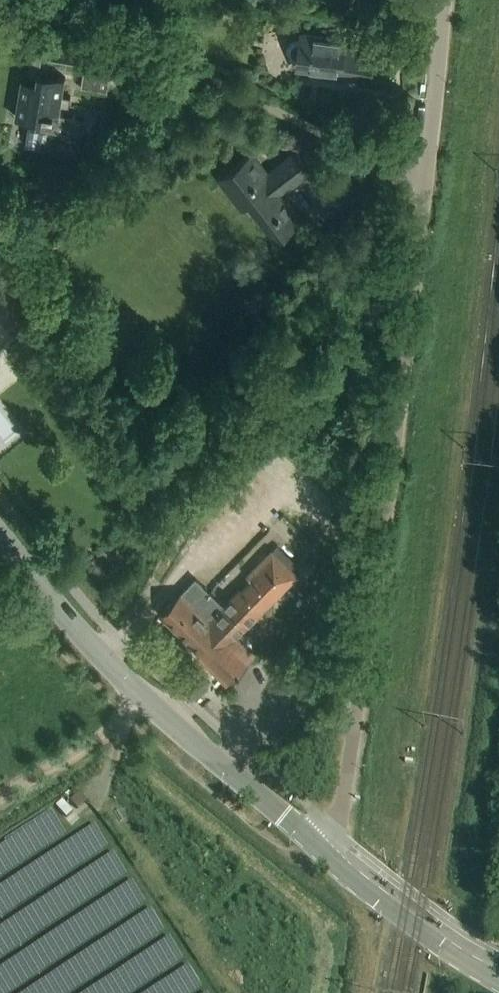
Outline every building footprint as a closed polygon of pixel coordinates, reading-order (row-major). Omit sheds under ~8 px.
[(289,47),(288,53),(290,58),(296,62),(299,63),(298,70),(365,78),(368,51),(345,48),(346,38),(302,33),(301,39),(298,39),(292,42),(289,47)] [(51,57),(81,62),(85,42),(50,36),(47,57),(51,57)] [(47,57),(30,54),(26,81),(20,80),(14,115),(28,118),(27,127),(29,127),(26,145),(77,153),(83,116),(58,112),(59,105),(69,107),(71,97),(61,96),(64,77),(49,74),(51,57),(47,57)] [(110,66),(83,62),(79,86),(106,91),(110,66)] [(280,191),(307,170),(293,151),(266,172),(250,152),(218,177),(241,208),(249,202),(276,237),(281,233),(301,218),(280,191)] [(8,329),(29,312),(0,274),(0,319),(8,329)] [(296,575),(291,570),(297,563),(278,545),(272,551),(270,549),(245,576),(248,579),(241,587),(239,586),(223,602),(196,577),(180,594),(179,593),(160,613),(200,652),(197,655),(226,683),(255,653),(237,636),(296,575)] [(80,795),(71,803),(78,810),(87,802),(80,795)]
